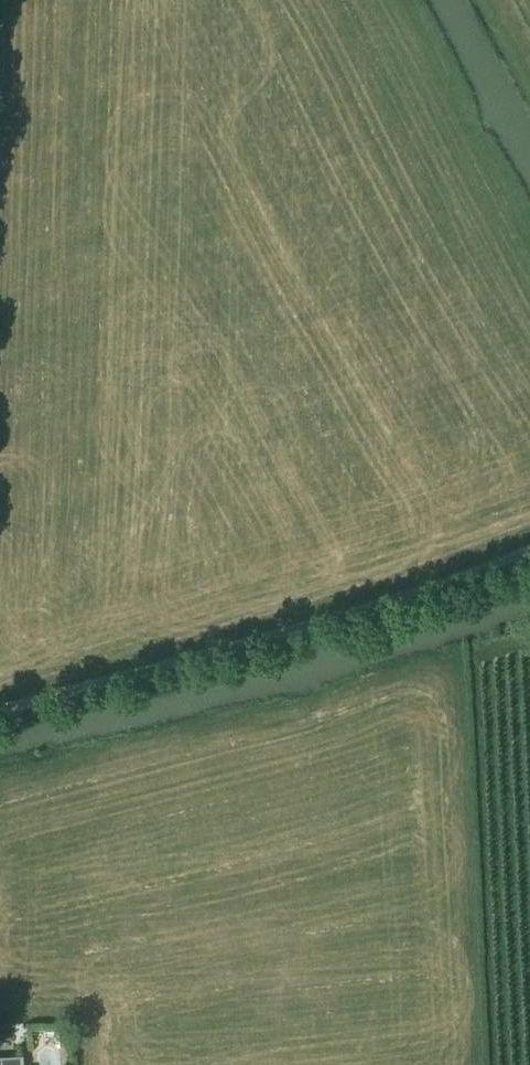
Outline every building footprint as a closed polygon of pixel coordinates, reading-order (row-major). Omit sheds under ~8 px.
[(23,1056),(0,1057),(0,1064),(24,1064),(23,1056)]
